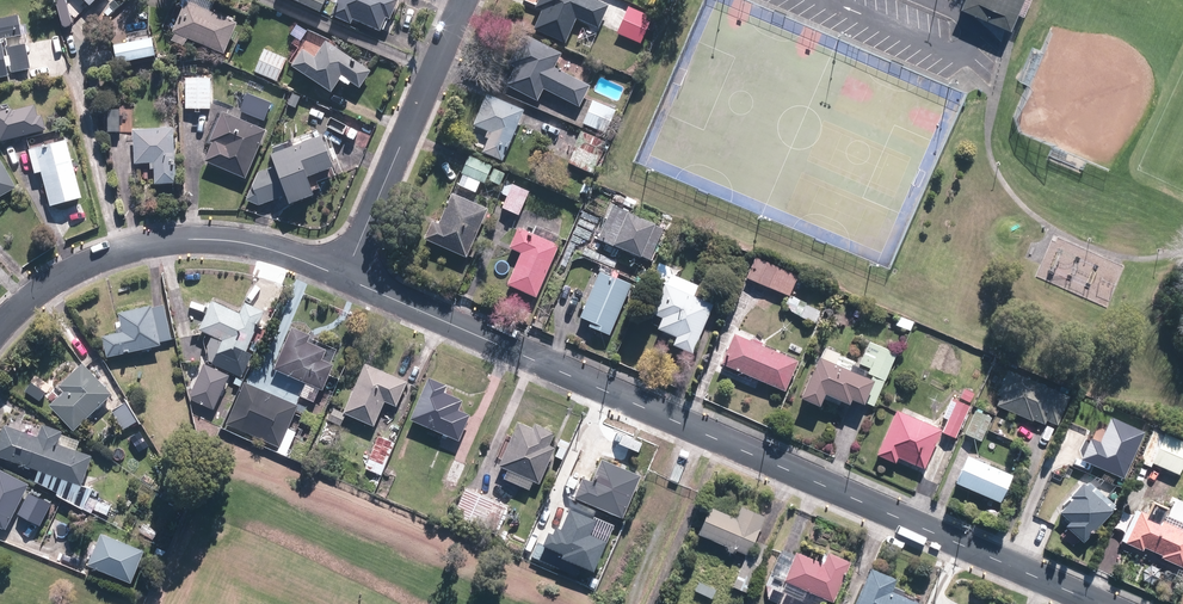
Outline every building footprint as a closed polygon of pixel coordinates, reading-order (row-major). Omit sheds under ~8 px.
[(172,42),(181,46),(185,37),(227,55),(241,20),(192,0),(189,0),(172,42)] [(322,13),(328,0),(294,0),(322,13)] [(333,18),(353,26),(355,20),(382,31),(388,17),(391,18),(399,0),(341,0),(333,18)] [(598,0),(539,0),(536,7),(543,10),(535,30),(566,43),(577,18),(599,28),(609,5),(598,0)] [(961,6),(1011,27),(1023,0),(963,0),(961,6)] [(654,17),(628,6),(617,33),(643,43),(654,17)] [(11,76),(10,73),(32,68),(26,43),(23,44),(21,37),(29,35),(27,24),(21,25),(19,15),(0,19),(0,78),(11,76)] [(562,52),(525,34),(510,63),(515,66),(506,86),(537,101),(543,89),(579,107),(590,85),(555,68),(562,52)] [(154,39),(116,47),(119,64),(157,56),(154,39)] [(373,70),(327,41),(316,58),(303,50),(293,67),(332,92),(340,80),(346,85),(349,81),(361,88),(373,70)] [(277,82),(287,59),(265,49),(255,73),(277,82)] [(211,110),(212,78),(187,78),(186,110),(211,110)] [(504,160),(525,109),(487,93),(474,124),(487,130),(485,137),(489,138),(483,151),(504,160)] [(616,109),(593,99),(583,123),(606,132),(616,109)] [(45,129),(41,114),(37,115),(34,104),(13,110),(12,108),(0,111),(0,141),(45,129)] [(105,109),(105,134),(135,134),(134,108),(105,109)] [(247,179),(267,130),(223,112),(211,142),(214,143),(206,162),(247,179)] [(177,184),(176,129),(135,130),(136,164),(152,164),(152,170),(156,170),(156,184),(177,184)] [(607,141),(582,130),(568,162),(593,173),(607,141)] [(278,166),(259,173),(248,201),(260,206),(265,204),(289,195),(292,205),(316,195),(310,178),(336,168),(323,136),(274,155),(278,166)] [(84,198),(69,140),(30,150),(37,175),(43,173),(52,207),(84,198)] [(485,161),(469,154),(461,173),(463,174),(459,183),(476,191),(479,182),(484,184),(491,170),(483,166),(485,161)] [(18,188),(3,160),(0,162),(0,198),(18,188)] [(520,214),(527,194),(503,185),(500,194),(508,197),(504,208),(520,214)] [(433,219),(425,238),(467,256),(474,241),(470,239),(475,229),(478,230),(488,208),(452,192),(439,221),(433,219)] [(628,209),(614,203),(599,237),(649,259),(663,227),(627,211),(628,209)] [(535,297),(559,245),(519,227),(510,246),(523,252),(508,284),(535,297)] [(756,257),(747,277),(790,296),(799,276),(756,257)] [(692,353),(713,304),(694,296),(699,284),(672,273),(674,268),(659,262),(652,279),(664,284),(652,312),(662,316),(657,328),(676,336),(673,345),(692,353)] [(610,335),(632,283),(599,270),(580,316),(592,321),(589,326),(610,335)] [(822,310),(792,297),(786,310),(816,323),(822,310)] [(212,300),(199,329),(222,340),(216,354),(220,356),(215,366),(232,373),(237,363),(241,365),(265,310),(247,302),(241,313),(212,300)] [(103,335),(108,356),(162,344),(161,341),(172,339),(165,305),(155,307),(154,304),(119,312),(124,330),(103,335)] [(914,321),(899,315),(895,325),(910,331),(914,321)] [(311,334),(293,327),(275,370),(306,383),(301,395),(315,401),(320,389),(323,390),(335,363),(323,358),(327,349),(309,341),(311,334)] [(735,332),(721,362),(785,390),(799,360),(735,332)] [(897,353),(870,341),(861,362),(871,367),(869,372),(886,379),(897,353)] [(865,375),(868,370),(854,363),(851,369),(836,362),(840,353),(825,346),(802,395),(822,404),(827,393),(850,403),(852,398),(865,404),(865,402),(872,406),(884,381),(874,377),(873,379),(865,375)] [(408,380),(366,361),(343,412),(375,426),(386,401),(397,406),(408,380)] [(230,374),(205,362),(191,392),(193,399),(215,409),(230,374)] [(73,430),(112,394),(82,363),(57,386),(64,393),(50,406),(73,430)] [(1071,394),(1008,368),(998,392),(1002,394),(997,405),(1033,420),(1033,419),(1045,424),(1047,419),(1058,424),(1071,394)] [(449,384),(429,376),(410,419),(460,440),(472,414),(460,409),(464,400),(445,392),(449,384)] [(289,428),(299,405),(245,380),(225,423),(280,448),(289,428)] [(39,401),(45,392),(31,383),(25,392),(39,401)] [(974,393),(964,388),(960,397),(970,402),(974,393)] [(970,404),(952,397),(943,417),(948,419),(943,431),(956,437),(970,404)] [(138,420),(126,402),(113,411),(125,429),(138,420)] [(329,420),(341,425),(346,414),(334,409),(329,420)] [(898,410),(878,455),(896,463),(898,457),(925,468),(942,429),(898,410)] [(981,440),(991,417),(975,410),(965,433),(981,440)] [(1145,430),(1112,415),(1100,441),(1091,437),(1081,458),(1124,477),(1145,430)] [(533,480),(540,483),(556,447),(551,445),(556,431),(534,422),(533,427),(519,421),(500,466),(508,469),(504,478),(529,489),(533,480)] [(43,423),(39,436),(4,424),(0,436),(0,456),(66,479),(82,485),(93,455),(59,443),(64,430),(43,423)] [(278,451),(286,455),(297,431),(289,428),(280,448),(278,451)] [(1153,462),(1180,474),(1182,466),(1182,440),(1166,432),(1153,462)] [(382,474),(395,442),(378,436),(365,467),(382,474)] [(1013,474),(969,455),(957,482),(1001,501),(1013,474)] [(583,476),(575,496),(623,517),(642,474),(602,457),(592,480),(583,476)] [(7,530),(30,484),(0,469),(0,527),(7,530)] [(82,485),(66,479),(58,495),(83,507),(93,490),(82,485)] [(1067,525),(1069,527),(1061,537),(1074,547),(1080,539),(1084,543),(1117,504),(1090,482),(1087,486),(1083,482),(1058,511),(1070,521),(1067,525)] [(507,505),(465,487),(453,515),(494,533),(507,505)] [(576,500),(557,491),(539,530),(549,535),(552,528),(567,535),(571,527),(573,528),(583,507),(575,503),(576,500)] [(1121,541),(1143,551),(1145,547),(1163,555),(1162,557),(1182,567),(1182,525),(1164,517),(1167,510),(1151,502),(1147,511),(1137,507),(1121,541)] [(755,540),(766,515),(742,505),(737,517),(710,506),(699,532),(729,546),(727,549),(736,553),(738,550),(747,554),(749,554),(755,540)] [(145,549),(102,532),(89,565),(132,582),(145,549)] [(768,546),(755,540),(749,554),(747,554),(745,559),(733,586),(749,592),(768,546)] [(766,585),(767,596),(784,603),(787,595),(809,603),(823,603),(826,598),(833,601),(851,561),(826,550),(822,560),(797,550),(794,556),(781,550),(766,585)] [(855,603),(921,603),(922,603),(893,590),(898,579),(871,567),(855,603)] [(699,581),(695,591),(712,599),(717,589),(699,581)]
